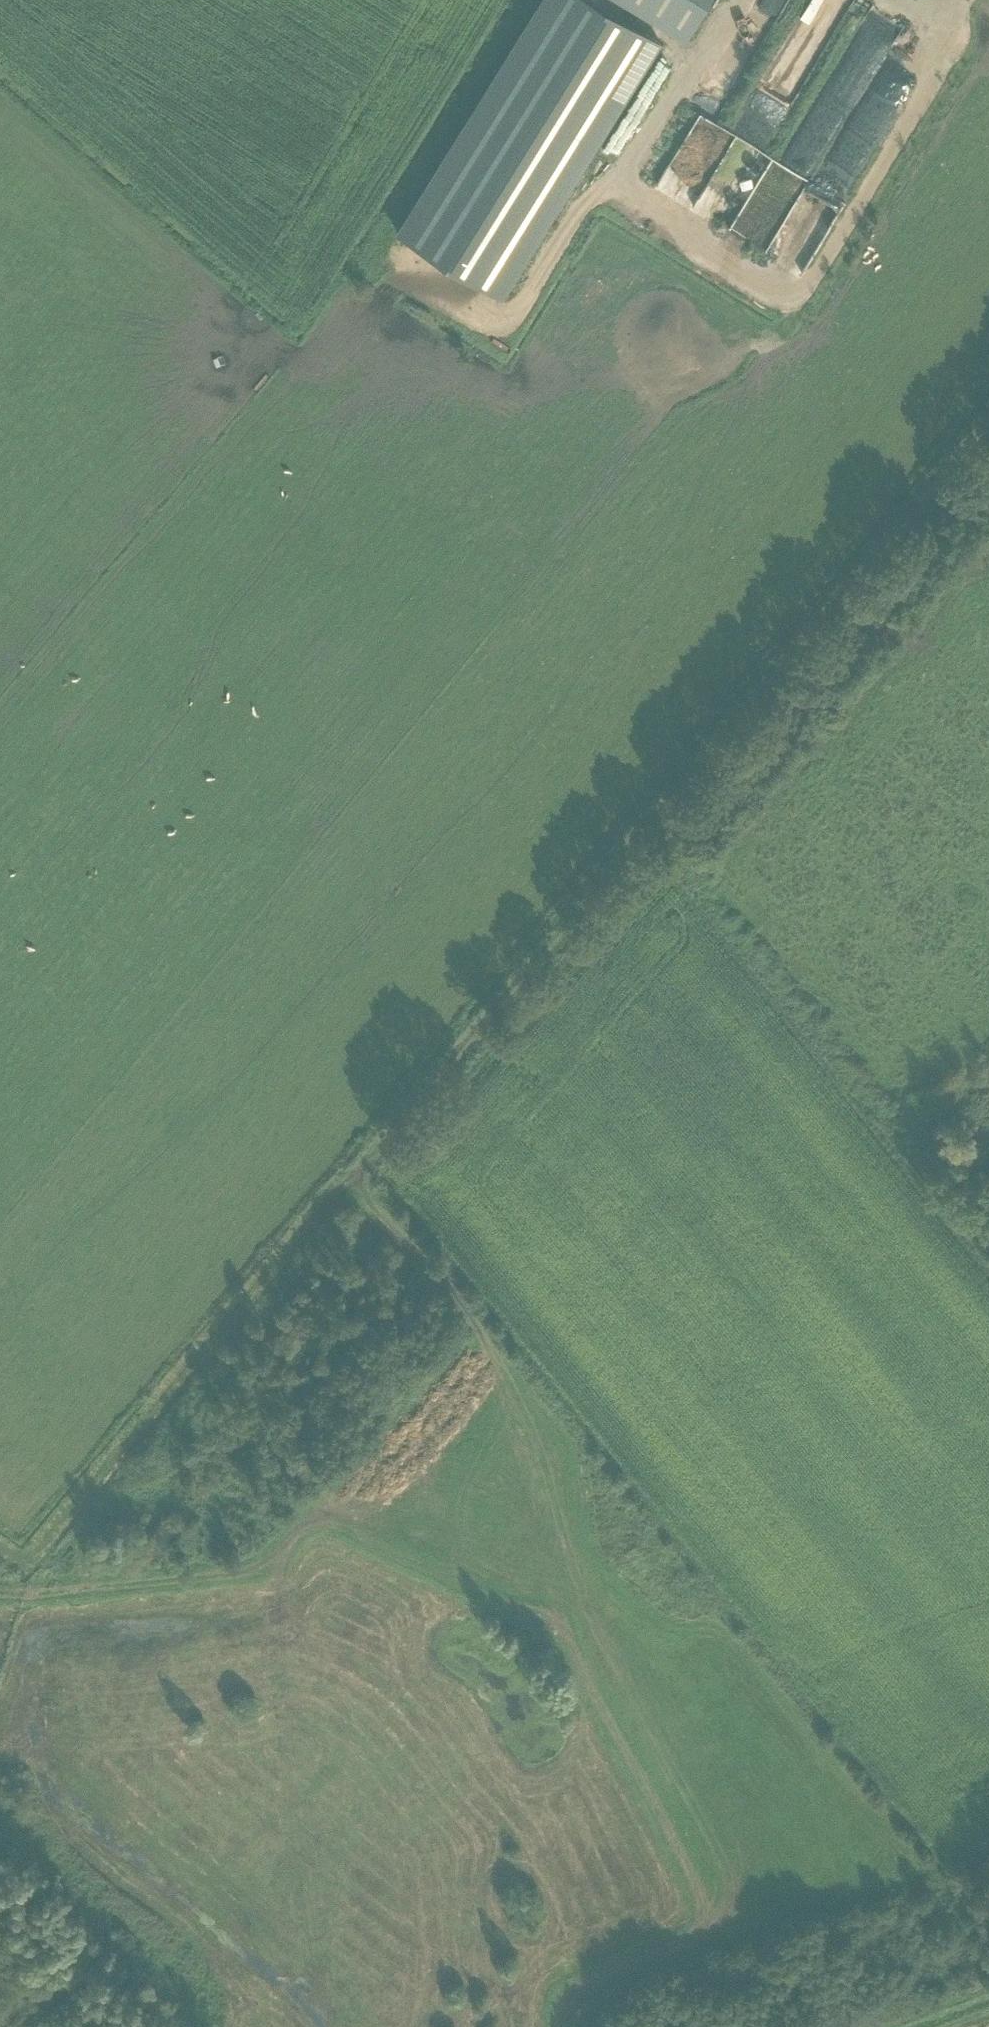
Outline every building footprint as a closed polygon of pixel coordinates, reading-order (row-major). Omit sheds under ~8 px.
[(582,0),(543,0),(393,238),(497,303),(658,48),(582,0)] [(698,39),(718,0),(622,0),(698,39)] [(750,104),(780,121),(805,75),(775,59),(750,104)] [(813,263),(854,181),(820,163),(812,178),(774,159),(768,171),(780,178),(770,196),(762,192),(759,199),(753,195),(741,219),(773,235),(769,242),(813,263)]
